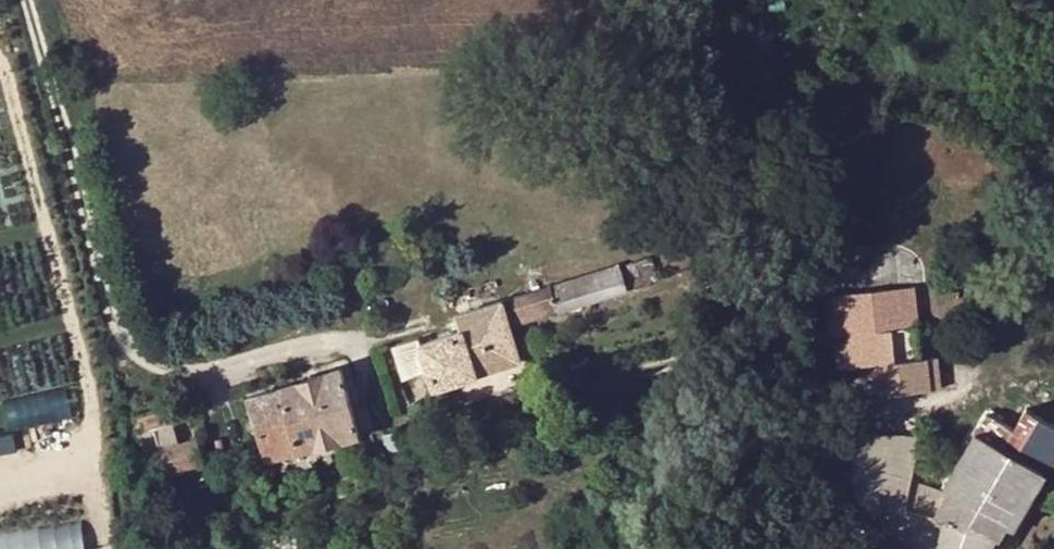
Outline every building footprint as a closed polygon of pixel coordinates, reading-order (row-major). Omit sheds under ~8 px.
[(760,4),(741,7),(748,45),(766,42),(760,4)] [(509,328),(625,294),(619,271),(454,320),(459,334),(418,346),(425,369),(431,390),(528,360),(522,338),(512,340),(509,328)] [(842,296),(846,296),(890,291),(889,285),(841,290),(842,296)] [(904,327),(902,310),(899,289),(890,291),(846,296),(842,296),(830,297),(835,336),(846,334),(850,365),(863,363),(864,376),(887,373),(890,394),(942,388),(938,356),(922,357),(920,326),(904,327)] [(425,369),(418,346),(416,338),(391,346),(402,379),(425,369)] [(342,375),(247,399),(261,463),(358,440),(342,375)] [(186,399),(133,415),(135,423),(140,422),(142,429),(137,430),(142,452),(158,447),(166,474),(203,463),(186,399)] [(6,404),(9,421),(27,417),(24,400),(6,404)] [(1007,522),(1038,468),(1008,450),(1020,431),(989,414),(978,432),(983,435),(951,490),(910,478),(914,459),(918,441),(919,435),(851,433),(856,498),(867,499),(866,534),(868,540),(886,545),(885,547),(891,548),(990,548),(1007,522)] [(945,486),(951,490),(983,435),(977,432),(945,486)] [(918,441),(914,459),(923,462),(928,444),(918,441)] [(365,466),(353,469),(356,484),(369,481),(365,466)] [(1046,472),(1038,468),(1007,522),(1015,526),(1037,487),(1046,472)] [(79,518),(0,531),(0,548),(84,548),(79,518)] [(1015,526),(1007,522),(990,548),(1001,548),(1015,526)]
